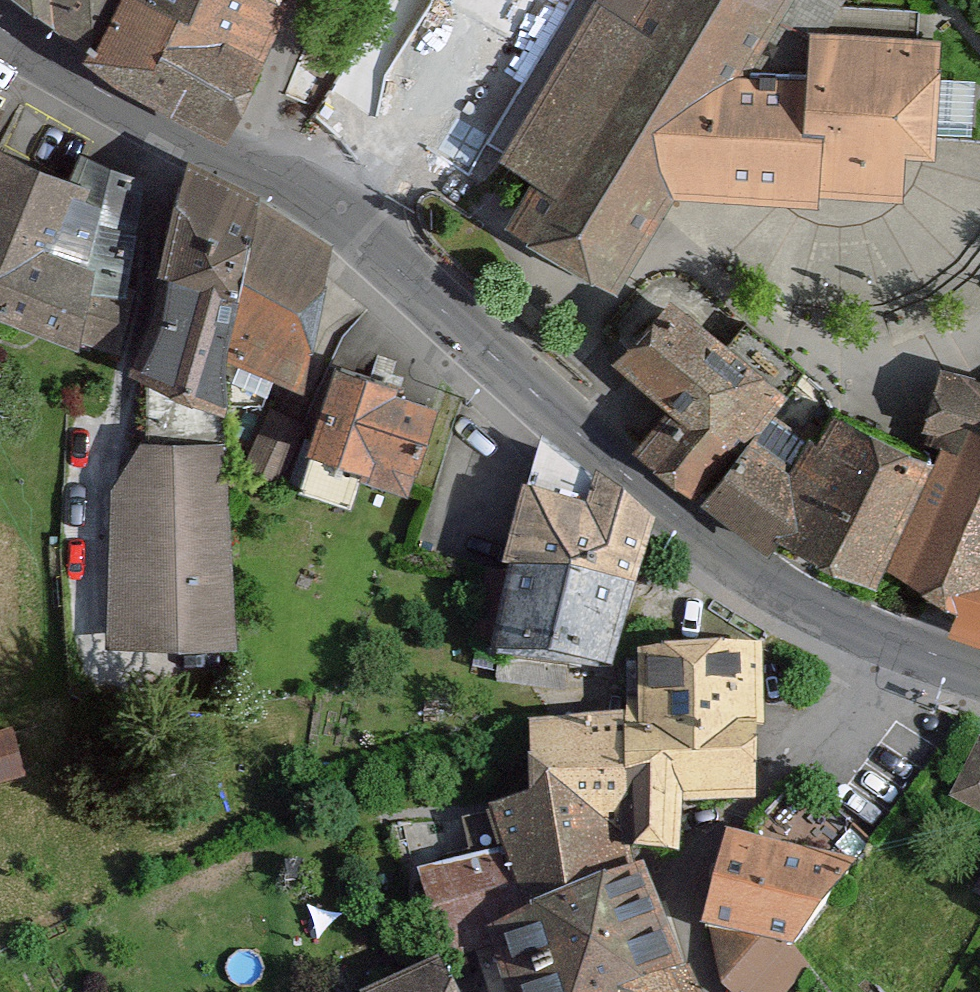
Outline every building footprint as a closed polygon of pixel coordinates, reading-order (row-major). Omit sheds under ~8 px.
[(225,100),(284,0),(54,0),(225,100)] [(606,0),(587,0),(491,155),(525,175),(498,224),(621,286),(676,190),(817,206),(817,182),(897,190),(897,149),(927,146),(938,31),(810,20),(792,69),(737,65),(779,0),(621,0),(618,5),(606,0)] [(0,138),(0,308),(106,351),(130,301),(137,165),(72,141),(71,170),(0,138)] [(157,175),(155,184),(139,253),(150,257),(117,357),(212,396),(215,343),(292,381),(331,260),(157,175)] [(702,479),(730,429),(789,369),(650,279),(613,337),(660,389),(628,426),(702,479)] [(429,394),(323,351),(299,411),(271,400),(246,461),(284,476),(299,440),(394,479),(429,394)] [(942,351),(903,409),(933,429),(928,444),(886,564),(941,586),(932,624),(979,643),(979,359),(942,351)] [(730,429),(702,479),(865,593),(886,564),(928,444),(830,395),(782,456),(730,429)] [(228,431),(109,433),(113,641),(232,639),(228,431)] [(578,506),(515,491),(483,652),(607,661),(642,539),(586,489),(578,506)] [(632,647),(634,713),(530,714),(514,764),(521,794),(485,809),(497,855),(417,877),(451,964),(477,952),(492,991),(701,991),(634,854),(675,854),(674,798),(753,798),(760,640),(632,647)] [(0,726),(0,780),(28,774),(17,722),(0,726)] [(979,810),(979,743),(950,792),(979,810)] [(857,870),(723,843),(703,939),(798,956),(819,925),(857,870)] [(361,991),(446,991),(431,960),(361,991)]
